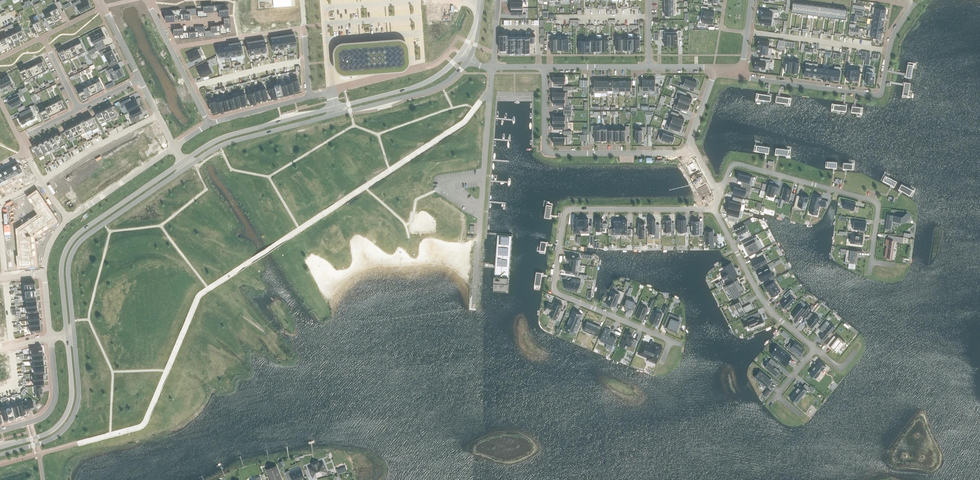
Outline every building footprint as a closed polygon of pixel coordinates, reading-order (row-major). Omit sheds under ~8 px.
[(25,4),(22,5),(24,9),(31,5),(28,0),(24,2),(25,4)] [(79,0),(71,4),(73,8),(75,6),(79,13),(90,8),(87,1),(81,4),(79,0)] [(511,8),(523,8),(523,2),(526,2),(526,0),(520,0),(520,2),(511,2),(511,8)] [(222,4),(212,5),(213,11),(219,11),(219,15),(224,15),(229,15),(229,11),(228,8),(222,9),(222,5),(222,4)] [(197,11),(198,17),(202,17),(207,16),(207,12),(213,11),(212,5),(203,6),(203,10),(197,11)] [(701,6),(701,10),(702,10),(701,16),(713,18),(714,12),(708,11),(708,7),(701,6)] [(57,7),(51,10),(56,22),(60,20),(60,18),(62,17),(57,7)] [(873,7),(871,13),(873,13),(885,15),(886,9),(873,7)] [(187,13),(180,14),(181,15),(181,20),(186,19),(190,19),(190,15),(196,14),(196,8),(186,9),(187,13)] [(511,8),(511,14),(520,14),(520,18),(526,18),(526,14),(523,14),(523,8),(511,8)] [(171,14),(165,15),(165,21),(170,21),(175,20),(174,16),(181,15),(180,14),(180,9),(171,10),(171,14)] [(51,10),(44,14),(49,25),(53,23),(53,25),(56,23),(56,22),(51,10)] [(762,11),(761,17),(774,19),(775,12),(769,12),(762,11)] [(698,21),(697,26),(705,27),(706,23),(712,24),(713,18),(701,16),(700,21),(698,21)] [(224,24),(220,24),(220,25),(220,31),(220,34),(221,34),(227,33),(226,27),(230,27),(231,27),(230,17),(224,18),(224,24)] [(761,17),(760,24),(765,25),(765,24),(773,25),(774,19),(761,17)] [(871,18),(869,24),(871,25),(871,24),(883,26),(884,20),(872,18),(871,18)] [(37,19),(31,22),(35,29),(37,28),(38,32),(42,30),(37,19)] [(870,30),(882,32),(883,26),(871,24),(871,25),(870,30)] [(211,30),(205,31),(205,33),(205,37),(214,36),(214,32),(220,31),(220,25),(215,25),(210,26),(211,30)] [(195,31),(189,32),(189,38),(199,37),(198,33),(205,33),(205,31),(204,26),(199,27),(195,27),(195,31)] [(21,28),(15,31),(16,32),(20,41),(26,38),(24,34),(21,28)] [(178,28),(173,28),(174,35),(180,34),(180,38),(180,39),(189,38),(189,32),(183,32),(183,28),(178,28)] [(868,29),(867,36),(871,36),(881,38),(882,32),(870,30),(868,29)] [(671,44),(671,32),(664,32),(664,30),(660,30),(660,38),(664,38),(664,44),(671,44)] [(102,31),(90,37),(93,44),(105,38),(102,31)] [(681,38),(681,31),(677,31),(677,32),(671,32),(671,44),(678,44),(678,38),(681,38)] [(16,32),(11,34),(15,43),(20,41),(16,32)] [(10,33),(4,36),(5,37),(9,46),(15,43),(11,34),(10,33)] [(535,36),(530,36),(530,37),(508,37),(508,34),(500,34),(500,50),(507,50),(507,52),(530,52),(530,44),(535,44),(535,36)] [(557,36),(551,36),(551,34),(547,34),(547,41),(551,41),(551,50),(557,50),(557,36)] [(5,37),(0,40),(4,49),(9,46),(5,37)] [(80,42),(75,44),(79,53),(85,51),(80,42)] [(75,44),(69,47),(74,56),(79,53),(75,44)] [(338,53),(339,65),(339,66),(340,66),(340,67),(340,68),(341,68),(342,68),(342,69),(343,69),(344,69),(399,65),(400,65),(401,65),(401,64),(402,64),(403,64),(403,63),(403,62),(404,62),(404,61),(404,60),(403,48),(403,47),(402,47),(402,46),(402,45),(401,45),(401,44),(400,44),(399,44),(398,44),(343,48),(342,48),(341,48),(341,49),(340,49),(339,49),(339,50),(339,51),(338,51),(338,52),(338,53)] [(758,46),(757,53),(766,54),(765,57),(774,58),(774,56),(774,55),(771,55),(772,48),(769,47),(758,46)] [(69,47),(64,50),(68,59),(74,56),(69,47)] [(63,48),(58,51),(63,61),(68,59),(64,50),(63,48)] [(105,49),(99,52),(101,56),(104,54),(108,60),(107,61),(108,64),(109,63),(110,64),(117,61),(112,50),(107,52),(105,49)] [(197,49),(187,54),(191,62),(201,57),(197,49)] [(791,72),(793,59),(786,58),(785,71),(791,72)] [(797,73),(799,60),(793,59),(791,72),(797,73)] [(42,61),(37,63),(41,72),(47,70),(42,61)] [(755,61),(754,69),(759,70),(759,68),(769,69),(770,63),(764,62),(759,61),(755,61)] [(914,63),(908,62),(905,77),(911,78),(914,63)] [(37,63),(32,66),(36,75),(41,72),(37,63)] [(207,64),(197,69),(201,77),(207,73),(208,74),(212,72),(207,64)] [(32,66),(26,69),(31,78),(36,75),(32,66)] [(852,80),(854,67),(848,66),(846,79),(852,80)] [(23,69),(20,70),(20,72),(25,82),(31,79),(31,78),(26,69),(26,67),(23,69)] [(112,67),(107,70),(112,81),(124,75),(120,67),(114,70),(112,67)] [(852,80),(859,81),(861,68),(854,67),(852,80)] [(867,68),(865,82),(873,83),(874,79),(872,78),(873,68),(867,68)] [(0,79),(0,85),(1,88),(11,83),(8,76),(0,79)] [(297,76),(291,78),(292,82),(294,91),(300,89),(297,76)] [(687,90),(688,87),(695,89),(697,82),(686,78),(683,85),(681,84),(679,87),(687,90)] [(639,86),(639,94),(643,94),(643,93),(649,93),(649,79),(643,79),(643,86),(639,86)] [(649,79),(649,93),(655,93),(655,94),(659,94),(659,86),(655,86),(655,79),(649,79)] [(99,80),(94,83),(98,91),(104,89),(99,80)] [(601,93),(601,80),(594,80),(594,87),(591,87),(591,95),(594,95),(594,93),(601,93)] [(626,81),(626,91),(632,91),(632,96),(635,96),(635,88),(632,88),(632,81),(626,81)] [(292,82),(286,83),(289,94),(295,92),(294,91),(292,82)] [(910,83),(904,82),(902,97),(908,98),(910,83)] [(94,83),(88,85),(93,94),(98,91),(94,83)] [(286,83),(280,85),(283,94),(282,94),(283,95),(289,94),(286,83)] [(280,84),(274,85),(274,86),(277,96),(282,94),(283,94),(280,85),(280,84)] [(88,85),(83,88),(87,97),(93,94),(88,85)] [(274,86),(268,88),(271,98),(277,97),(277,96),(274,86)] [(83,88),(77,91),(82,101),(88,98),(87,97),(83,88)] [(259,89),(262,100),(268,98),(265,88),(259,89)] [(256,101),(262,100),(259,89),(253,91),(254,92),(256,101)] [(677,93),(675,99),(676,99),(690,104),(692,98),(686,96),(687,93),(680,90),(678,93),(677,93)] [(244,91),(238,92),(241,105),(247,103),(244,91)] [(15,97),(8,101),(11,107),(15,105),(16,106),(20,104),(19,103),(22,102),(20,98),(21,97),(19,92),(13,95),(15,97)] [(238,92),(232,93),(233,97),(235,106),(241,105),(238,92)] [(256,101),(254,92),(247,93),(250,104),(256,102),(256,101)] [(770,102),(771,96),(756,93),(755,99),(770,102)] [(226,96),(220,98),(224,110),(230,109),(227,98),(226,96)] [(790,104),(791,98),(776,96),(775,101),(790,104)] [(220,97),(215,99),(215,101),(217,110),(218,112),(224,110),(220,98),(220,97)] [(233,97),(227,98),(230,109),(236,107),(235,106),(233,97)] [(129,98),(120,103),(122,107),(125,106),(128,112),(139,106),(136,100),(131,103),(129,98)] [(214,98),(208,99),(211,112),(217,110),(215,101),(214,98)] [(55,99),(49,102),(50,104),(55,113),(60,111),(56,102),(55,99)] [(56,102),(60,111),(66,108),(61,99),(56,102)] [(674,105),(673,108),(680,111),(681,108),(688,110),(690,104),(676,99),(674,105)] [(50,104),(45,107),(49,116),(50,116),(55,113),(50,104)] [(112,105),(106,108),(111,118),(117,115),(112,105)] [(139,106),(128,112),(131,118),(130,118),(132,123),(139,119),(137,115),(142,112),(139,106)] [(45,107),(39,110),(44,119),(44,120),(47,119),(50,117),(50,116),(49,116),(45,107)] [(26,113),(21,116),(24,123),(21,124),(35,118),(30,108),(25,111),(26,113)] [(106,108),(101,111),(106,121),(106,120),(111,117),(111,118),(106,108)] [(101,111),(95,114),(100,124),(106,121),(101,111)] [(671,114),(669,121),(671,122),(682,126),(684,119),(678,117),(679,114),(672,111),(670,114),(671,114)] [(92,116),(86,119),(91,129),(91,130),(97,127),(92,116)] [(81,121),(80,121),(81,122),(85,131),(86,132),(91,129),(86,119),(85,120),(85,119),(81,121)] [(667,120),(665,126),(666,126),(665,130),(672,132),(674,129),(680,131),(682,126),(671,122),(669,121),(667,120)] [(81,122),(75,125),(80,133),(85,131),(81,122)] [(75,125),(70,127),(74,136),(75,138),(78,137),(81,135),(80,133),(75,125)] [(591,125),(591,133),(594,133),(594,140),(601,140),(601,129),(594,129),(594,125),(591,125)] [(619,129),(619,140),(626,140),(626,134),(629,134),(629,126),(625,126),(625,129),(619,129)] [(70,127),(64,130),(69,139),(74,136),(70,127)] [(646,135),(646,127),(642,127),(635,127),(635,141),(642,142),(642,135),(646,135)] [(58,133),(54,135),(55,136),(59,145),(60,147),(66,144),(61,134),(58,135),(58,133)] [(675,137),(663,133),(661,139),(672,143),(675,137)] [(154,134),(149,137),(156,147),(162,143),(158,137),(157,138),(154,134)] [(52,136),(49,138),(49,139),(53,147),(54,147),(59,145),(55,136),(53,137),(52,136)] [(149,137),(144,141),(152,152),(152,151),(151,150),(156,147),(149,137)] [(47,139),(43,140),(44,142),(49,151),(54,148),(54,147),(53,147),(49,139),(48,140),(47,139)] [(42,141),(38,143),(39,144),(43,154),(44,153),(49,151),(44,142),(42,143),(42,141)] [(144,141),(140,144),(147,155),(152,152),(144,141)] [(36,144),(33,146),(38,157),(44,155),(44,153),(43,154),(39,144),(37,145),(36,144)] [(140,144),(135,147),(142,157),(146,154),(147,155),(140,144)] [(135,147),(130,150),(137,160),(142,157),(135,147)] [(128,152),(123,155),(130,166),(135,163),(128,152)] [(123,155),(118,158),(125,169),(130,166),(123,155)] [(118,158),(113,162),(120,173),(125,169),(118,158)] [(110,162),(105,166),(113,177),(118,173),(110,162)] [(17,163),(12,165),(17,174),(22,172),(17,163)] [(12,165),(7,168),(12,176),(17,174),(12,165)] [(105,166),(101,169),(109,181),(108,180),(113,177),(105,166)] [(7,168),(3,170),(7,179),(12,176),(7,168)] [(101,169),(96,172),(104,184),(109,181),(101,169)] [(91,174),(91,175),(99,186),(103,183),(104,184),(96,172),(92,175),(91,174)] [(751,187),(752,183),(751,183),(752,177),(739,173),(737,180),(744,182),(743,185),(751,187)] [(91,175),(86,178),(93,189),(98,186),(98,187),(99,186),(91,175)] [(894,187),(897,182),(883,175),(881,180),(894,187)] [(86,178),(81,181),(88,192),(93,189),(86,178)] [(80,184),(75,188),(83,200),(84,199),(83,199),(88,195),(80,184)] [(777,186),(769,184),(766,194),(774,196),(775,194),(778,194),(779,188),(777,187),(777,186)] [(912,196),(914,191),(901,184),(898,189),(912,196)] [(751,187),(743,185),(743,189),(734,186),(733,193),(746,197),(748,190),(750,191),(751,187)] [(75,188),(70,191),(78,203),(83,200),(75,188)] [(792,190),(784,188),(782,198),(789,200),(789,199),(793,200),(795,194),(791,193),(792,190)] [(70,191),(66,194),(73,205),(78,202),(78,203),(70,191)] [(22,257),(18,258),(19,266),(34,264),(31,235),(32,235),(31,234),(36,231),(36,232),(55,219),(36,192),(30,196),(42,214),(19,230),(22,257)] [(66,194),(61,198),(68,209),(73,205),(66,194)] [(795,205),(806,208),(809,196),(801,194),(800,198),(797,197),(795,205)] [(822,197),(814,195),(809,212),(817,214),(820,205),(824,207),(826,201),(821,200),(822,197)] [(728,207),(740,210),(743,199),(734,197),(733,202),(730,201),(728,207)] [(854,211),(856,203),(845,200),(843,208),(854,211)] [(553,206),(546,205),(545,218),(551,219),(553,206)] [(740,210),(728,207),(726,213),(730,214),(729,219),(737,222),(740,210)] [(906,213),(902,216),(887,214),(886,220),(904,222),(910,217),(906,213)] [(573,225),(573,231),(577,231),(577,233),(581,233),(581,231),(581,219),(573,219),(573,225)] [(581,219),(581,231),(588,231),(588,233),(591,233),(591,225),(588,225),(588,219),(581,219)] [(596,230),(603,230),(603,228),(607,228),(607,223),(603,223),(603,219),(596,219),(596,230)] [(620,220),(615,220),(615,221),(614,221),(614,229),(611,229),(611,235),(621,235),(621,221),(620,221),(620,220)] [(621,221),(621,235),(631,235),(631,229),(627,229),(627,221),(626,221),(626,220),(622,220),(622,221),(621,221)] [(659,226),(656,226),(656,220),(649,220),(649,232),(653,232),(653,236),(659,236),(659,226)] [(671,232),(671,235),(674,235),(674,228),(671,228),(671,220),(663,220),(663,232),(671,232)] [(686,220),(677,220),(677,231),(686,231),(686,220)] [(865,231),(866,226),(866,222),(854,221),(854,220),(853,229),(865,231)] [(702,234),(702,225),(699,225),(699,221),(697,221),(691,221),(691,234),(692,234),(692,233),(699,233),(699,234),(702,234)] [(745,238),(742,233),(748,231),(744,224),(734,229),(740,240),(745,238)] [(717,236),(713,236),(713,231),(705,231),(705,243),(713,243),(713,242),(717,242),(717,236)] [(513,234),(497,233),(495,266),(493,291),(509,292),(513,234)] [(853,243),(862,245),(863,236),(851,235),(850,239),(850,243),(853,243)] [(885,245),(886,245),(886,247),(884,257),(887,257),(891,258),(892,247),(892,246),(893,240),(902,241),(902,243),(903,243),(903,237),(888,235),(888,239),(886,239),(885,245)] [(744,246),(748,254),(759,248),(755,241),(758,240),(756,237),(749,240),(751,243),(744,246)] [(548,241),(541,240),(540,252),(546,253),(548,241)] [(847,256),(846,263),(856,264),(858,251),(850,250),(850,257),(847,256)] [(764,254),(762,252),(756,255),(757,258),(751,261),(755,269),(767,262),(763,255),(764,254)] [(582,265),(580,265),(581,259),(578,259),(578,255),(568,254),(567,260),(571,261),(571,264),(582,265)] [(729,279),(737,275),(731,263),(723,267),(725,271),(721,274),(724,279),(728,277),(729,279)] [(582,265),(571,264),(570,266),(566,266),(566,273),(576,274),(576,270),(581,271),(582,265)] [(769,267),(757,273),(761,281),(769,277),(770,280),(776,277),(774,274),(773,275),(769,267)] [(581,280),(573,279),(572,282),(566,281),(565,290),(576,291),(577,283),(580,283),(581,280)] [(737,280),(723,287),(725,291),(727,290),(730,297),(732,296),(734,298),(740,295),(739,292),(744,289),(742,285),(741,286),(737,280)] [(772,282),(765,287),(771,297),(779,292),(772,282)] [(606,303),(615,307),(618,300),(621,301),(624,292),(619,290),(618,293),(611,290),(612,291),(606,303)] [(793,293),(790,290),(784,295),(787,298),(781,304),(786,309),(795,300),(790,295),(793,293)] [(627,298),(625,303),(624,306),(625,306),(624,309),(628,310),(627,311),(628,310),(630,311),(630,312),(631,309),(634,310),(637,304),(634,303),(635,301),(627,298)] [(740,301),(730,306),(732,312),(736,310),(739,315),(748,311),(746,307),(743,309),(740,304),(741,304),(740,301)] [(553,305),(548,303),(546,309),(550,311),(549,314),(557,318),(557,319),(560,320),(563,314),(559,313),(563,305),(554,302),(553,305)] [(799,304),(791,313),(797,319),(802,313),(805,315),(811,308),(806,304),(804,307),(799,304)] [(643,319),(647,308),(640,305),(636,315),(643,319)] [(570,317),(573,318),(569,328),(577,332),(581,322),(580,321),(581,318),(582,314),(573,310),(570,317)] [(662,314),(653,311),(649,321),(654,323),(654,322),(658,324),(662,314)] [(811,312),(806,318),(809,321),(807,323),(812,327),(814,326),(816,328),(819,324),(817,322),(817,321),(820,320),(818,316),(817,317),(817,316),(817,317),(814,314),(814,315),(811,312)] [(673,315),(669,313),(665,323),(669,325),(668,328),(676,332),(680,322),(672,318),(673,315)] [(749,325),(750,325),(752,330),(757,327),(757,328),(758,328),(762,327),(762,326),(764,324),(761,317),(756,319),(754,314),(748,316),(743,318),(744,321),(746,327),(749,325)] [(593,324),(587,321),(584,329),(585,329),(595,333),(597,336),(601,327),(594,324),(594,325),(592,324),(593,324)] [(823,332),(820,336),(824,340),(835,327),(830,323),(827,327),(823,324),(819,329),(823,332)] [(607,343),(609,335),(611,330),(605,328),(600,340),(607,343)] [(635,347),(638,341),(630,337),(631,335),(625,332),(620,345),(625,347),(624,348),(634,352),(636,347),(635,347)] [(607,343),(606,348),(611,350),(616,338),(609,335),(607,343)] [(826,345),(827,345),(836,352),(845,342),(838,336),(837,338),(834,335),(826,345)] [(796,341),(793,344),(791,342),(786,348),(792,352),(794,350),(799,354),(804,348),(796,341)] [(643,342),(638,353),(648,357),(647,359),(656,363),(662,347),(653,344),(652,348),(648,346),(649,345),(643,342)] [(779,347),(772,354),(783,363),(785,360),(789,364),(793,359),(779,347)] [(771,359),(764,367),(775,376),(780,371),(773,365),(776,363),(771,359)] [(817,364),(809,373),(816,379),(826,366),(819,361),(819,362),(817,364)] [(755,376),(754,378),(757,381),(766,388),(769,384),(771,382),(772,380),(764,374),(760,370),(755,376)] [(807,390),(806,389),(801,385),(790,398),(795,402),(796,404),(807,390)] [(23,401),(17,402),(20,414),(26,413),(25,410),(24,404),(23,401)] [(17,402),(11,404),(12,406),(14,416),(15,416),(15,417),(20,416),(20,414),(17,402)] [(33,402),(24,404),(25,410),(35,408),(33,402)] [(6,405),(0,407),(3,419),(9,417),(9,418),(10,417),(7,407),(6,405)] [(312,466),(309,468),(312,475),(313,477),(316,476),(326,472),(323,462),(319,464),(318,461),(311,464),(312,466)] [(276,468),(272,469),(269,470),(272,477),(269,478),(270,479),(281,479),(276,468)] [(285,472),(288,479),(289,479),(292,479),(297,479),(304,477),(301,469),(290,473),(289,470),(285,472)]
